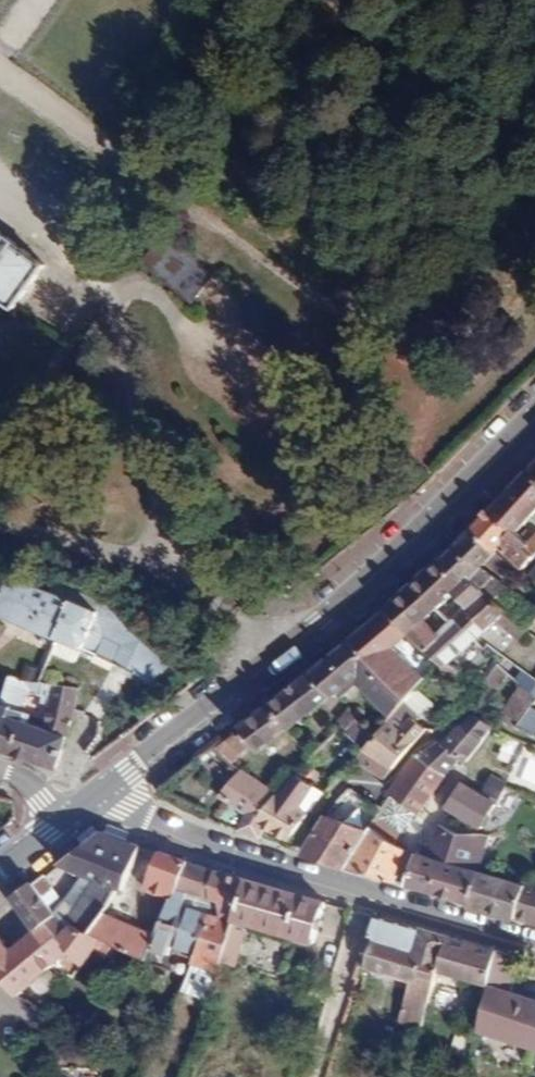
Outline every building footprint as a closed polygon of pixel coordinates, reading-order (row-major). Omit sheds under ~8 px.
[(218,270),(167,229),(165,232),(141,264),(192,303),(198,295),(211,279),(218,270)] [(13,309),(44,266),(16,246),(17,243),(0,231),(0,300),(13,309)] [(528,469),(491,508),(517,533),(534,514),(534,475),(528,469)] [(530,546),(517,533),(491,508),(472,528),(497,553),(501,549),(524,570),(534,557),(527,549),(530,546)] [(472,528),(442,559),(464,583),(469,579),(528,630),(532,625),(534,621),(534,610),(483,569),(489,562),(507,574),(514,567),(497,553),(472,528)] [(534,557),(534,540),(530,546),(527,549),(534,557)] [(528,630),(469,579),(464,583),(442,559),(413,586),(436,610),(454,595),(467,610),(450,624),(446,628),(466,651),(476,642),(497,623),(519,641),(523,637),(528,630)] [(74,600),(11,575),(0,601),(0,616),(57,641),(58,639),(74,600)] [(466,651),(446,628),(438,635),(428,619),(436,610),(413,586),(386,611),(410,635),(438,665),(439,664),(445,665),(448,667),(466,651)] [(169,665),(120,621),(121,619),(105,602),(100,610),(74,600),(58,639),(84,650),(85,647),(132,669),(150,685),(169,665)] [(426,678),(397,647),(410,635),(386,611),(351,641),(407,700),(414,691),(426,678)] [(534,635),(534,628),(532,625),(528,630),(523,637),(530,642),(534,635)] [(407,700),(351,641),(290,688),(312,714),(332,698),(334,699),(355,682),(390,718),(404,703),(407,700)] [(508,656),(497,648),(492,655),(502,663),(508,656)] [(502,663),(492,655),(485,664),(495,673),(498,669),(502,663)] [(458,681),(461,671),(448,667),(445,665),(442,676),(458,681)] [(496,693),(507,677),(498,669),(495,673),(490,680),(485,685),(496,693)] [(11,676),(0,711),(0,751),(56,769),(62,750),(76,716),(76,712),(80,689),(70,687),(53,685),(36,683),(11,676)] [(531,678),(524,686),(534,695),(534,681),(531,678)] [(534,699),(534,698),(521,687),(503,710),(519,722),(521,719),(534,699)] [(312,714),(290,688),(285,692),(307,717),(312,714)] [(391,769),(425,730),(412,718),(415,713),(424,713),(431,706),(414,691),(407,700),(404,703),(390,718),(374,737),(362,750),(354,759),(374,772),(383,778),(391,769)] [(261,754),(307,717),(285,692),(237,729),(261,754)] [(534,728),(534,699),(521,719),(534,728)] [(519,722),(503,710),(501,708),(494,717),(514,728),(519,722)] [(357,720),(348,710),(337,721),(341,725),(346,730),(357,720)] [(466,762),(492,726),(472,715),(446,738),(438,743),(460,758),(466,762)] [(339,728),(362,750),(374,737),(357,720),(346,730),(341,725),(339,728)] [(460,758),(438,743),(418,757),(446,775),(460,758)] [(417,814),(446,775),(418,757),(407,771),(397,786),(391,796),(394,798),(413,811),(417,814)] [(258,822),(297,775),(286,768),(271,787),(243,769),(219,797),(230,805),(244,815),(238,831),(261,839),(266,828),(258,822)] [(284,847),(324,794),(297,775),(258,822),(266,828),(261,839),(284,847)] [(488,792),(500,800),(507,787),(496,780),(488,792)] [(481,829),(497,804),(479,793),(463,783),(447,808),(481,829)] [(511,812),(521,793),(519,792),(507,787),(500,800),(497,804),(511,812)] [(394,798),(381,819),(400,832),(413,811),(394,798)] [(238,831),(244,815),(230,805),(218,824),(238,831)] [(346,868),(369,832),(326,816),(323,819),(303,855),(346,868)] [(378,818),(372,827),(369,832),(346,868),(394,883),(405,850),(396,844),(402,834),(400,832),(381,819),(378,818)] [(478,873),(481,863),(488,836),(477,834),(438,826),(421,855),(416,854),(406,886),(469,906),(478,873)] [(122,891),(140,846),(101,833),(56,866),(66,870),(93,880),(67,919),(89,934),(106,912),(118,889),(122,891)] [(171,900),(188,863),(158,853),(143,889),(171,900)] [(211,899),(213,870),(188,863),(171,900),(183,904),(187,893),(200,896),(211,899)] [(67,919),(93,880),(66,870),(39,891),(61,924),(67,919)] [(232,921),(245,879),(213,870),(211,899),(218,901),(217,919),(231,924),(232,921)] [(478,873),(469,906),(534,926),(534,890),(478,873)] [(312,945),(324,902),(245,879),(232,921),(231,924),(228,934),(220,960),(236,965),(245,939),(249,926),(312,945)] [(61,924),(39,891),(33,883),(11,900),(34,930),(41,939),(61,924)] [(197,956),(210,916),(195,910),(200,896),(187,893),(183,904),(171,900),(154,935),(150,951),(169,956),(173,947),(197,956)] [(154,935),(106,912),(89,934),(105,943),(112,945),(148,961),(150,951),(154,935)] [(220,960),(228,934),(231,924),(217,919),(210,916),(197,956),(193,965),(216,972),(220,960)] [(410,957),(419,929),(374,916),(367,939),(372,941),(363,969),(409,983),(416,959),(410,957)] [(93,952),(104,958),(112,945),(105,943),(89,934),(67,919),(61,924),(41,939),(34,930),(10,949),(0,937),(0,977),(17,997),(54,967),(77,982),(87,968),(83,965),(93,952)] [(492,965),(494,954),(495,951),(419,929),(410,957),(416,959),(409,983),(431,990),(436,973),(487,987),(490,975),(492,965)] [(476,1034),(534,1052),(534,1001),(507,992),(517,958),(495,951),(494,954),(492,965),(490,975),(487,987),(483,1003),(480,1017),(476,1033),(476,1034)] [(208,1000),(216,972),(193,965),(182,991),(208,1000)] [(418,1030),(431,990),(409,983),(397,1024),(418,1030)] [(476,1033),(480,1017),(483,1003),(471,1000),(459,1028),(476,1033)] [(471,1055),(476,1034),(476,1033),(459,1028),(456,1027),(450,1049),(471,1055)]
